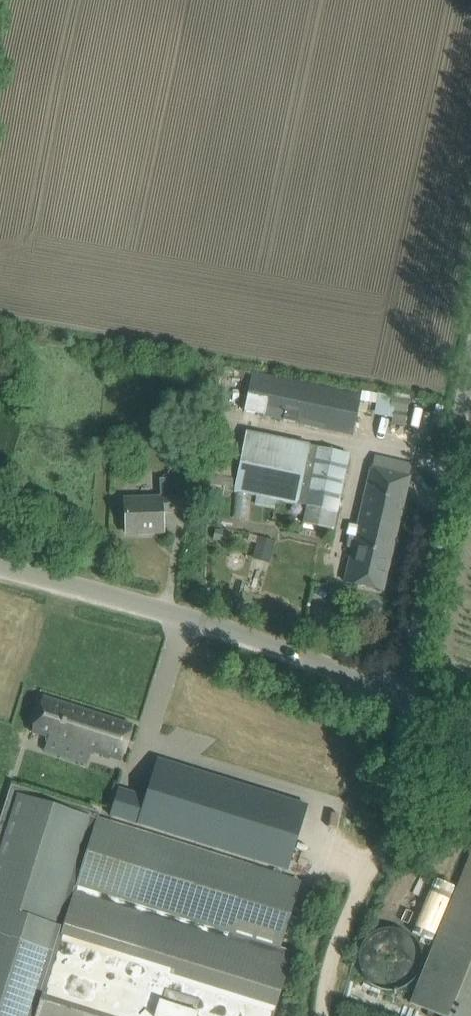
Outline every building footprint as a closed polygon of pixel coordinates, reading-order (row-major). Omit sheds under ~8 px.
[(251,373),(243,412),(353,435),(361,396),(251,373)] [(246,434),(235,491),(307,506),(304,523),(334,529),(337,512),(349,455),(246,434)] [(235,440),(215,438),(212,474),(232,475),(235,440)] [(375,457),(346,581),(383,590),(412,465),(375,457)] [(184,498),(126,501),(127,532),(163,531),(162,510),(184,509),(184,498)] [(43,696),(32,732),(121,761),(133,725),(43,696)] [(158,759),(138,824),(287,870),(307,805),(158,759)] [(291,953),(275,948),(296,880),(133,830),(104,821),(98,819),(100,812),(11,784),(0,820),(0,1015),(272,1015),(291,953)] [(409,1002),(443,1015),(470,1015),(470,849),(409,1002)]
